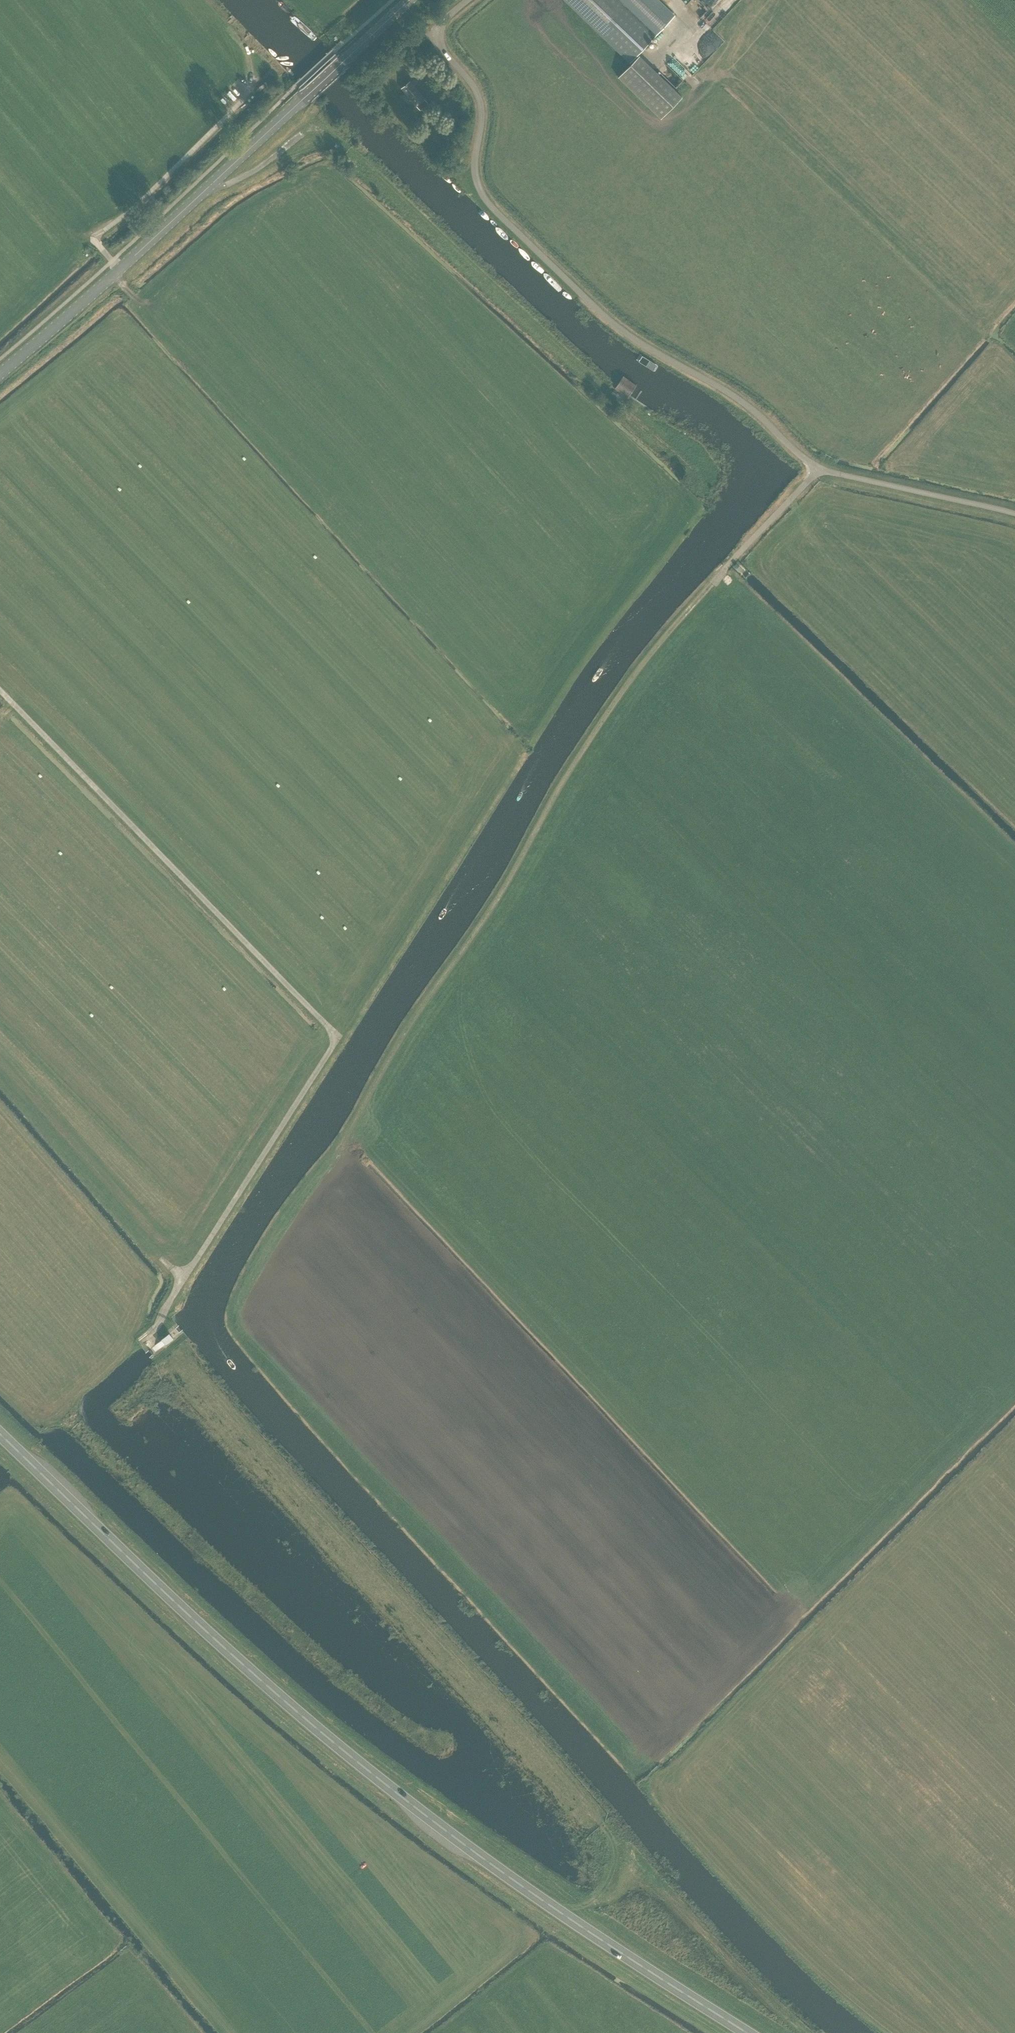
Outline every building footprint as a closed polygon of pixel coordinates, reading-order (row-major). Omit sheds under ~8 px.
[(658,0),(565,0),(598,32),(621,8),(653,38),(675,15),(658,0)] [(708,9),(702,14),(702,17),(722,0),(700,0),(708,9)] [(696,45),(701,39),(694,34),(690,40),(696,45)] [(613,48),(609,54),(620,62),(624,57),(613,48)] [(618,78),(660,119),(682,97),(639,56),(618,78)] [(410,82),(402,89),(409,98),(416,106),(420,111),(428,104),(424,99),(410,82)] [(630,396),(637,385),(624,376),(615,389),(628,399),(630,396)] [(173,1338),(169,1333),(161,1340),(165,1345),(173,1338)]
